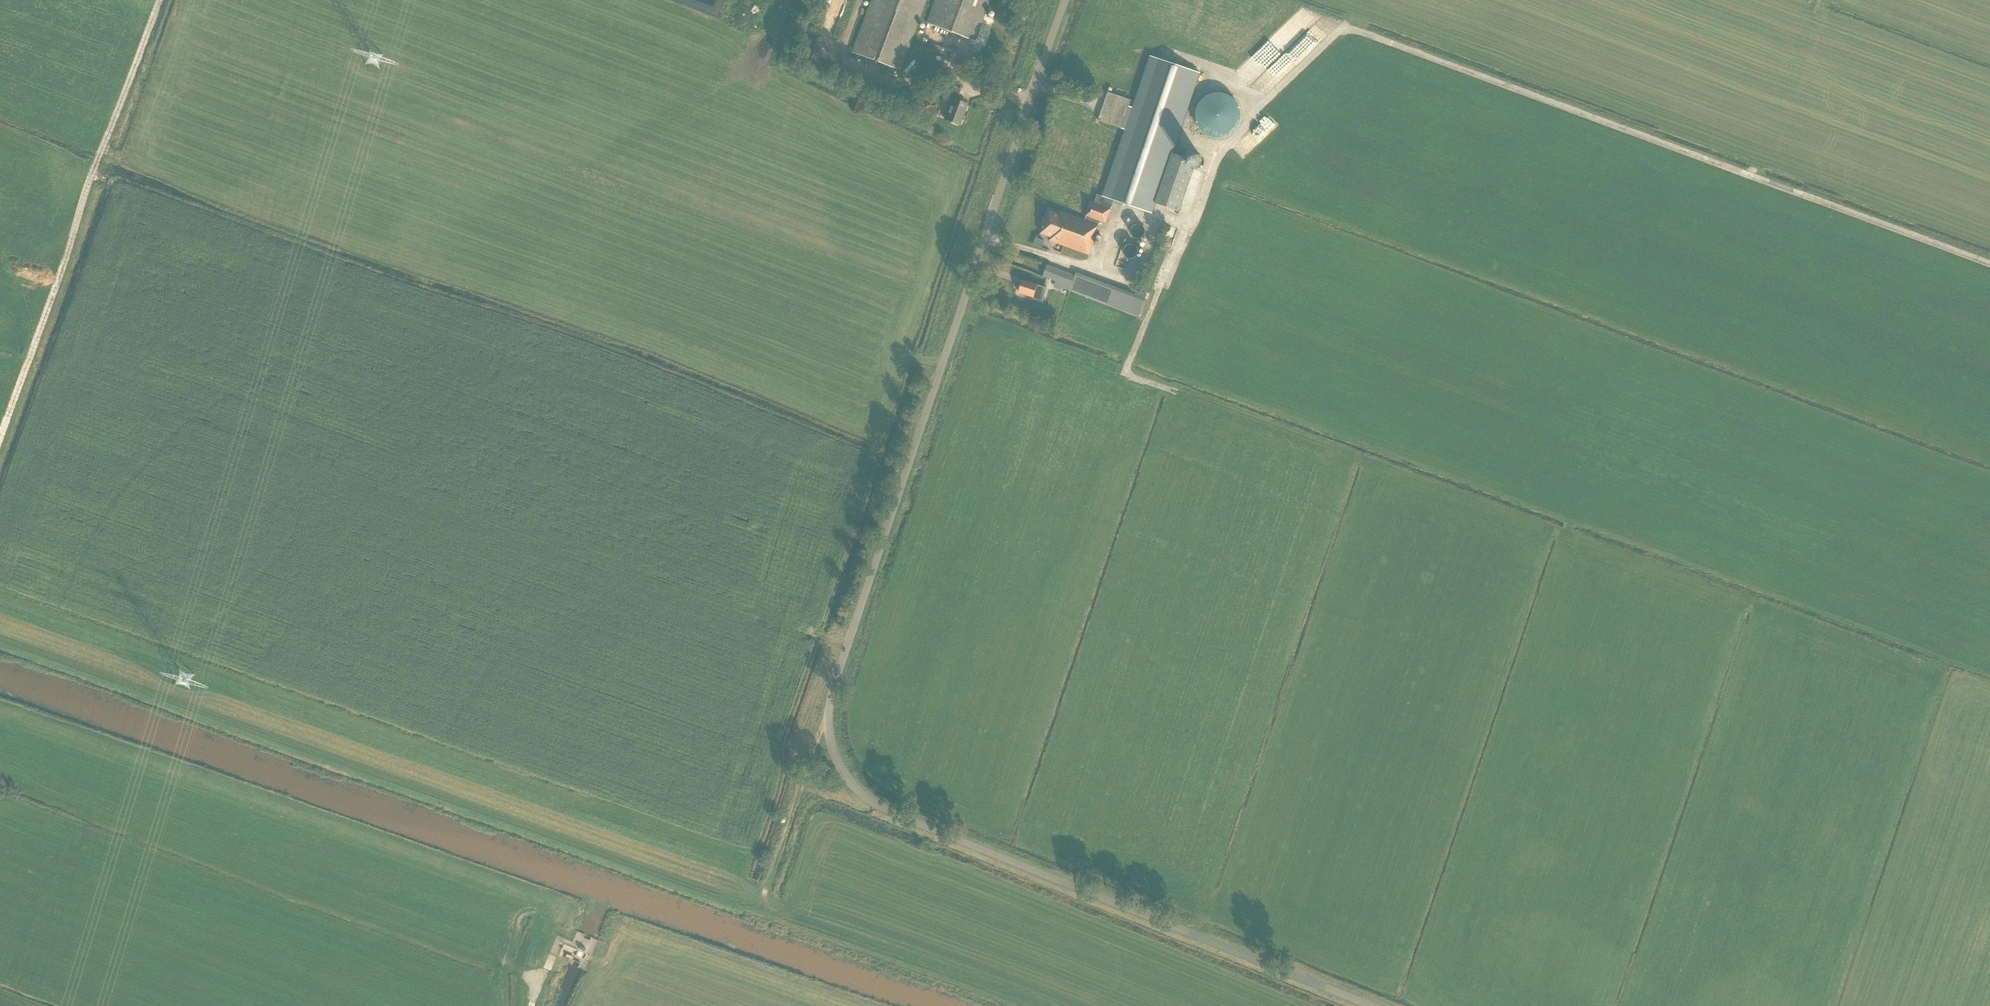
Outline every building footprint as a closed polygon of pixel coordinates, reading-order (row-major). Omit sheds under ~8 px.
[(852,53),(900,71),(926,0),(871,0),(852,53)] [(975,41),(990,0),(935,0),(926,23),(975,41)] [(1263,96),(1325,36),(1313,23),(1307,30),(1300,23),(1297,25),(1290,18),(1242,65),(1247,70),(1245,72),(1254,80),(1247,87),(1255,96),(1259,92),(1263,96)] [(1195,161),(1173,153),(1200,73),(1152,57),(1135,108),(1129,106),(1131,100),(1108,92),(1098,121),(1122,129),(1125,118),(1131,120),(1105,197),(1104,197),(1097,195),(1094,203),(1093,202),(1091,202),(1086,216),(1085,220),(1061,211),(1059,214),(1049,210),(1041,234),(1051,237),(1050,241),(1089,255),(1097,234),(1095,233),(1099,221),(1106,223),(1111,209),(1114,200),(1116,201),(1152,213),(1155,204),(1178,211),(1195,161)] [(960,125),(967,104),(957,101),(961,89),(948,84),(942,99),(951,102),(944,119),(960,125)] [(1240,109),(1239,105),(1237,102),(1235,100),(1232,98),(1229,96),(1226,94),(1223,93),(1220,93),(1216,93),(1213,93),(1210,94),(1207,96),(1204,98),(1201,100),(1199,103),(1198,106),(1196,109),(1196,113),(1195,116),(1196,119),(1197,123),(1198,126),(1200,129),(1202,131),(1204,134),(1207,135),(1210,137),(1214,138),(1217,138),(1220,138),(1224,138),(1227,137),(1230,135),(1233,133),(1235,131),(1237,128),(1239,125),(1240,122),(1241,119),(1241,115),(1241,112),(1240,109)] [(1200,182),(1203,173),(1193,169),(1190,178),(1200,182)] [(1110,259),(1119,260),(1122,247),(1112,245),(1110,259)] [(1137,314),(1143,296),(1074,271),(1072,277),(1066,275),(1068,271),(1045,262),(1041,274),(1055,279),(1053,284),(1137,314)] [(1042,301),(1044,296),(1047,288),(1023,280),(1019,293),(1033,297),(1032,299),(1042,301)] [(583,956),(576,954),(575,957),(574,961),(580,963),(581,959),(583,956)]
